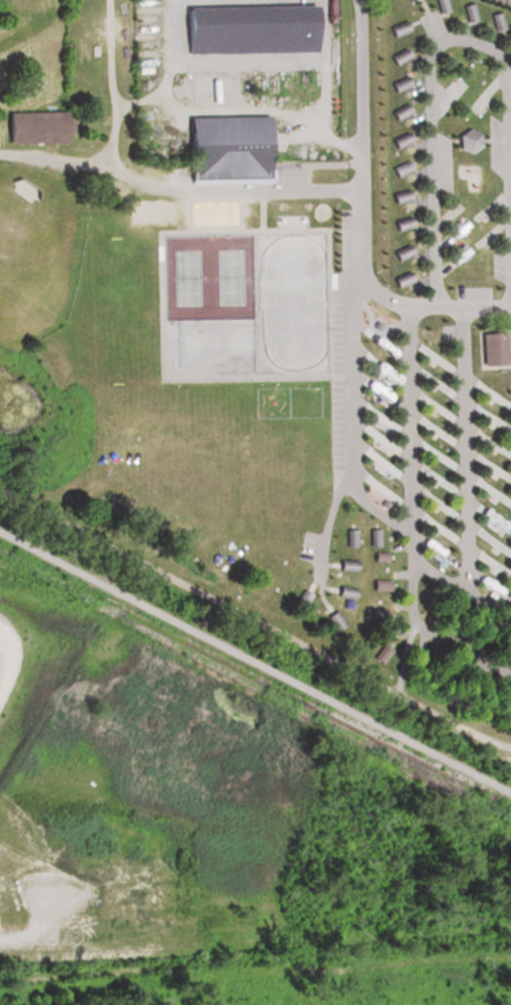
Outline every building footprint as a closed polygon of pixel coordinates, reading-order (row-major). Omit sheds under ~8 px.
[(436,10),(434,0),(444,0),(447,8),(436,10)] [(464,20),(460,3),(471,0),(476,16),(464,20)] [(184,9),(314,6),(310,23),(317,52),(188,53),(183,22),(184,9)] [(493,28),(488,12),(499,9),(504,25),(493,28)] [(391,35),(405,29),(402,21),(385,26),(391,35)] [(391,63),(406,56),(401,47),(386,55),(391,63)] [(391,91),(407,84),(403,76),(386,82),(391,91)] [(392,119),(407,111),(402,103),(386,111),(392,119)] [(3,110),(60,109),(58,117),(66,117),(67,133),(60,132),(61,139),(5,140),(0,126),(3,110)] [(190,180),(265,179),(266,171),(272,171),(270,116),(187,116),(184,146),(190,180)] [(454,132),(464,126),(474,131),(477,143),(467,151),(455,146),(454,132)] [(393,147),(409,140),(403,132),(387,139),(393,147)] [(394,175),(409,168),(404,158),(388,166),(394,175)] [(15,190),(16,183),(24,180),(43,192),(42,200),(35,202),(32,204),(15,193),(15,190)] [(392,202),(408,198),(405,188),(388,192),(392,202)] [(390,221),(406,215),(410,225),(394,232),(390,221)] [(404,243),(389,250),(394,259),(409,253),(404,243)] [(394,286),(409,279),(405,271),(389,277),(394,286)] [(477,332),(478,364),(503,362),(501,331),(477,332)] [(368,527),(368,544),(378,543),(378,527),(368,527)] [(345,544),(354,544),(355,528),(345,528),(345,544)] [(507,554),(510,551),(483,530),(479,536),(498,551),(500,549),(507,554)] [(452,567),(457,560),(424,539),(420,544),(430,550),(429,552),(452,567)] [(370,561),(384,561),(383,553),(370,552),(370,561)] [(483,562),(498,569),(500,564),(485,557),(483,562)] [(336,569),(353,570),(352,560),(336,559),(336,569)] [(370,589),(386,590),(386,581),(370,579),(370,589)] [(334,594),(351,598),(353,588),(337,584),(334,594)] [(298,587),(289,603),(300,608),(310,593),(298,587)] [(431,610),(445,598),(453,606),(439,619),(431,610)] [(324,615),(334,628),(344,621),(334,607),(324,615)] [(368,609),(384,611),(384,620),(367,619),(368,609)] [(471,629),(479,635),(490,622),(482,616),(471,629)] [(381,642),(372,656),(380,662),(391,649),(381,642)] [(503,653),(510,644),(510,660),(503,653)] [(416,657),(425,661),(420,677),(409,673),(416,657)] [(444,665),(434,677),(444,684),(453,671),(444,665)] [(489,688),(481,699),(488,705),(496,693),(489,688)]
